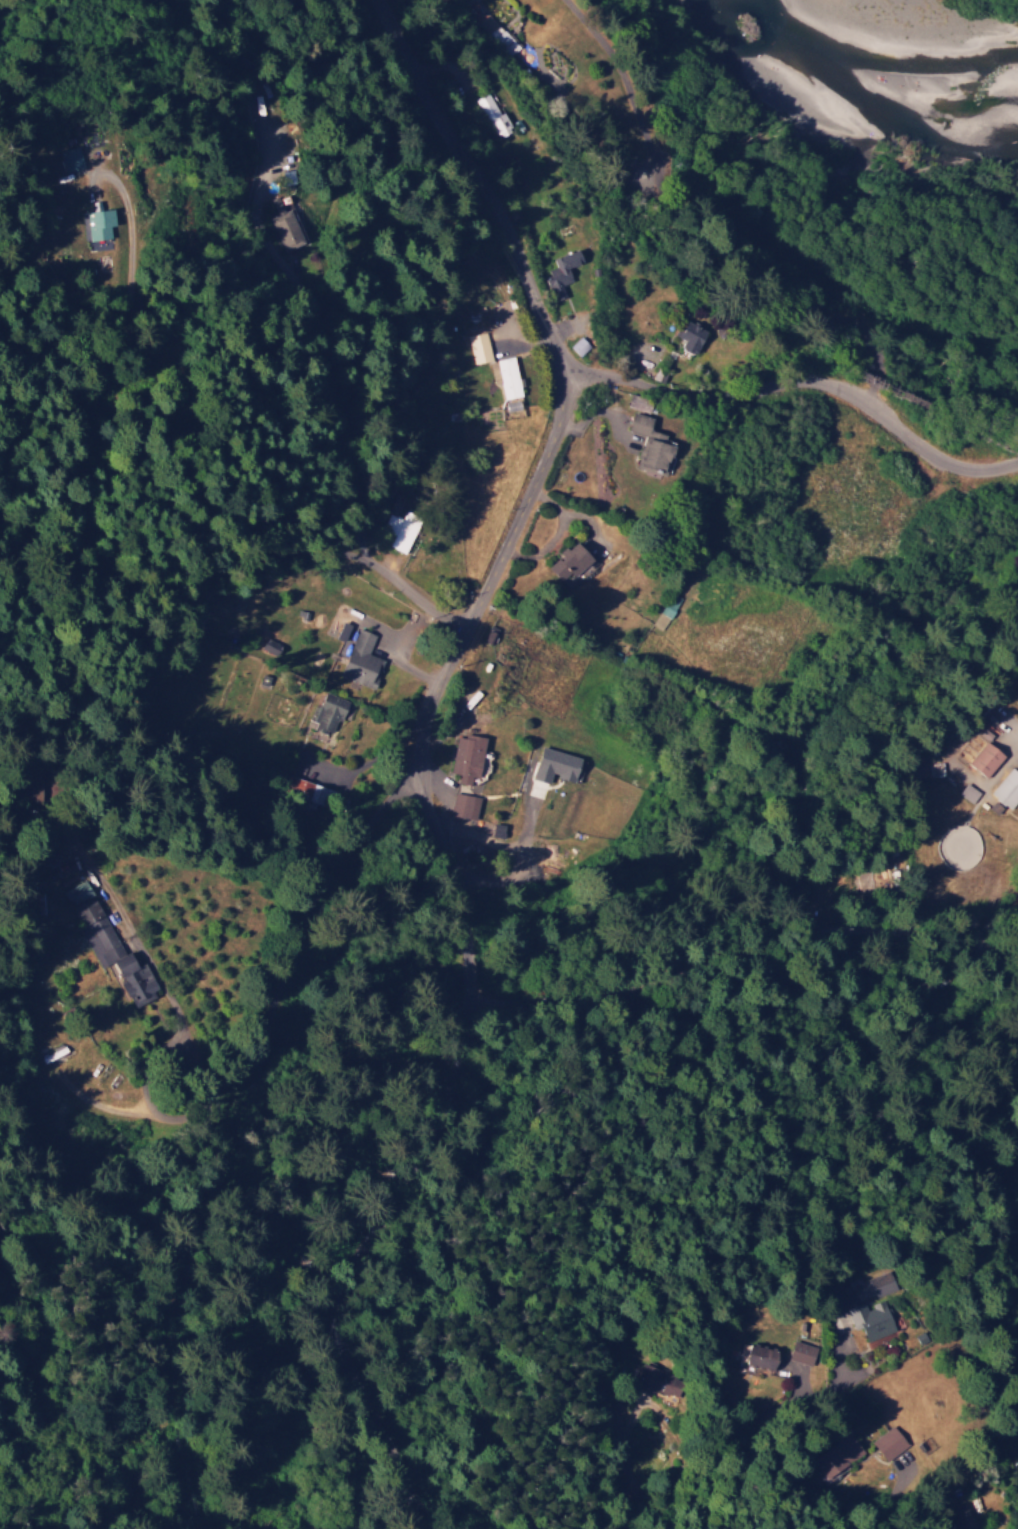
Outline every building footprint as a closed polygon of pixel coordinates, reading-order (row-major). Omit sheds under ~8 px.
[(499,138),(513,130),(503,112),(500,114),(488,92),(476,99),(499,138)] [(85,166),(79,145),(60,151),(67,172),(85,166)] [(87,211),(90,240),(111,238),(110,225),(115,224),(113,208),(87,211)] [(308,241),(292,210),(272,220),(288,252),(308,241)] [(489,333),(489,358),(504,359),(506,267),(493,266),(492,327),(470,327),(470,332),(489,333)] [(684,339),(680,347),(696,354),(707,328),(684,318),(677,335),(684,339)] [(469,336),(474,363),(491,360),(486,332),(469,336)] [(590,344),(580,335),(569,346),(579,356),(590,344)] [(522,395),(513,356),(495,360),(504,399),(522,395)] [(650,412),(653,399),(631,393),(628,407),(650,412)] [(645,434),(638,465),(667,472),(674,444),(665,442),(667,433),(651,429),(654,416),(633,412),(629,431),(645,434)] [(422,518),(408,510),(403,519),(392,512),(383,528),(395,535),(389,545),(404,553),(422,518)] [(548,566),(562,580),(570,572),(575,576),(594,558),(576,539),(548,566)] [(652,624),(662,630),(680,598),(670,592),(652,624)] [(341,675),(374,686),(384,659),(369,654),(375,634),(357,628),(341,675)] [(347,700),(326,691),(314,721),(309,718),(307,725),(333,736),(347,700)] [(478,777),(485,739),(458,733),(451,770),(459,772),(457,782),(470,785),(471,776),(478,777)] [(968,762),(986,778),(1005,755),(987,740),(968,762)] [(533,779),(550,783),(552,775),(575,781),(581,757),(542,746),(533,779)] [(1017,800),(1017,772),(1010,766),(990,794),(1011,810),(1017,800)] [(958,793),(972,803),(979,792),(966,783),(958,793)] [(480,797),(456,792),(451,814),(476,819),(480,797)] [(1003,807),(995,801),(988,808),(996,815),(1003,807)] [(505,823),(491,824),(491,830),(477,830),(477,838),(483,838),(483,845),(506,844),(505,823)] [(98,967),(113,961),(133,1007),(155,997),(152,990),(156,988),(146,965),(138,969),(130,950),(122,954),(95,891),(82,896),(81,895),(69,900),(98,967)] [(855,1329),(862,1327),(867,1341),(896,1330),(885,1300),(866,1307),(865,1302),(847,1308),(855,1329)] [(812,1366),(818,1347),(795,1339),(789,1358),(812,1366)] [(776,1369),(779,1348),(750,1344),(747,1365),(776,1369)] [(908,1443),(892,1424),(871,1442),(888,1461),(908,1443)] [(867,1457),(852,1434),(814,1459),(829,1482),(867,1457)]
